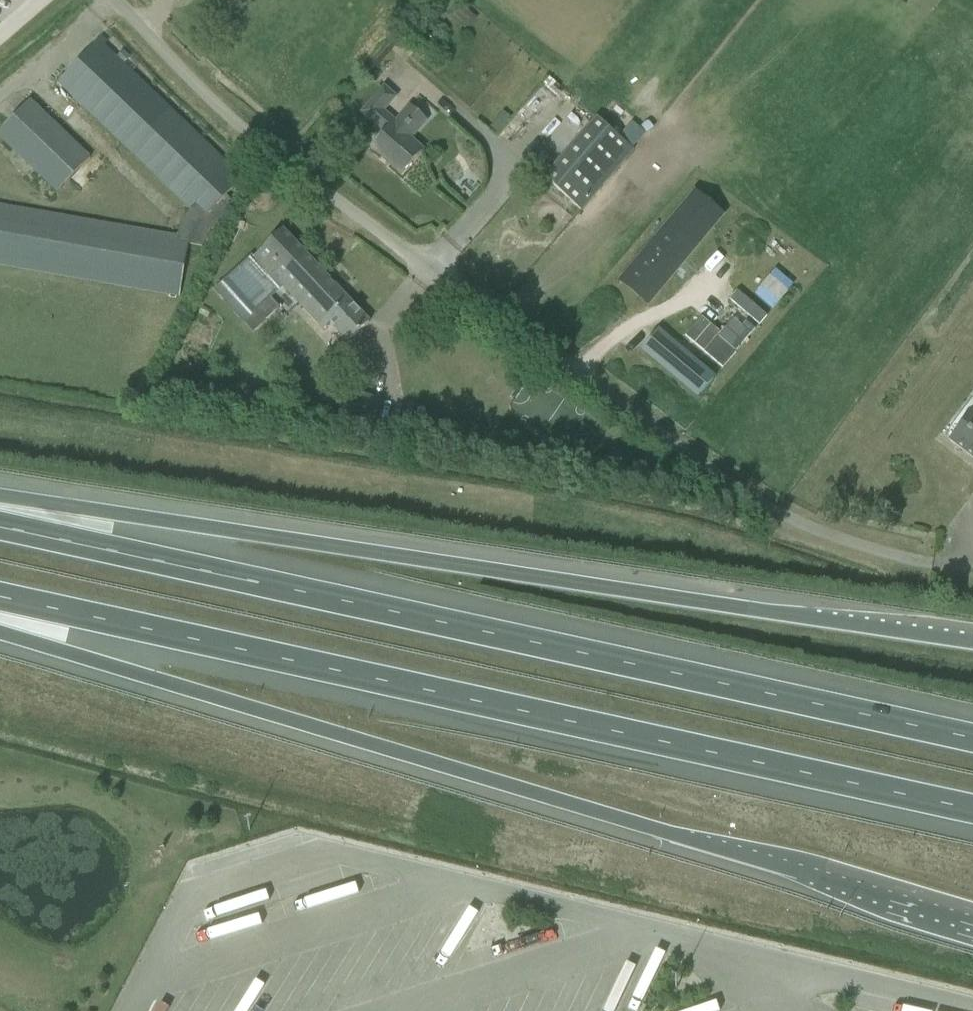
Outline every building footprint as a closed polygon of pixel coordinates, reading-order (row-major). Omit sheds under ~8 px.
[(461,6),(453,14),(465,25),(473,17),(461,6)] [(417,48),(425,39),(417,32),(409,40),(417,48)] [(84,55),(58,83),(191,210),(182,221),(180,238),(0,206),(0,265),(180,297),(189,245),(202,248),(234,203),(226,196),(242,179),(98,41),(84,55)] [(123,51),(116,58),(123,64),(130,57),(123,51)] [(384,88),(361,114),(380,128),(383,125),(388,129),(372,148),(401,175),(423,151),(410,140),(425,123),(409,108),(396,123),(384,112),(396,97),(384,88)] [(57,193),(91,158),(33,101),(0,134),(0,137),(53,189),(57,193)] [(633,150),(597,119),(544,179),(581,211),(633,150)] [(690,198),(620,282),(638,298),(674,255),(683,262),(718,221),(690,198)] [(349,343),(352,340),(369,324),(282,231),(267,245),(250,262),(274,287),(280,282),(324,330),(332,321),(349,343)] [(775,270),(770,276),(788,292),(793,285),(775,270)] [(503,281),(493,283),(495,290),(505,289),(503,281)] [(222,282),(214,290),(243,323),(252,315),(222,282)] [(780,302),(762,287),(757,293),(775,309),(780,302)] [(737,291),(730,300),(759,325),(767,316),(737,291)] [(706,351),(725,367),(754,335),(736,318),(706,351)] [(659,329),(641,350),(698,397),(716,377),(659,329)] [(951,428),(955,432),(949,440),(972,459),(972,399),(951,428)] [(305,419),(303,433),(311,435),(313,421),(305,419)] [(633,957),(625,975),(633,979),(641,960),(633,957)]
